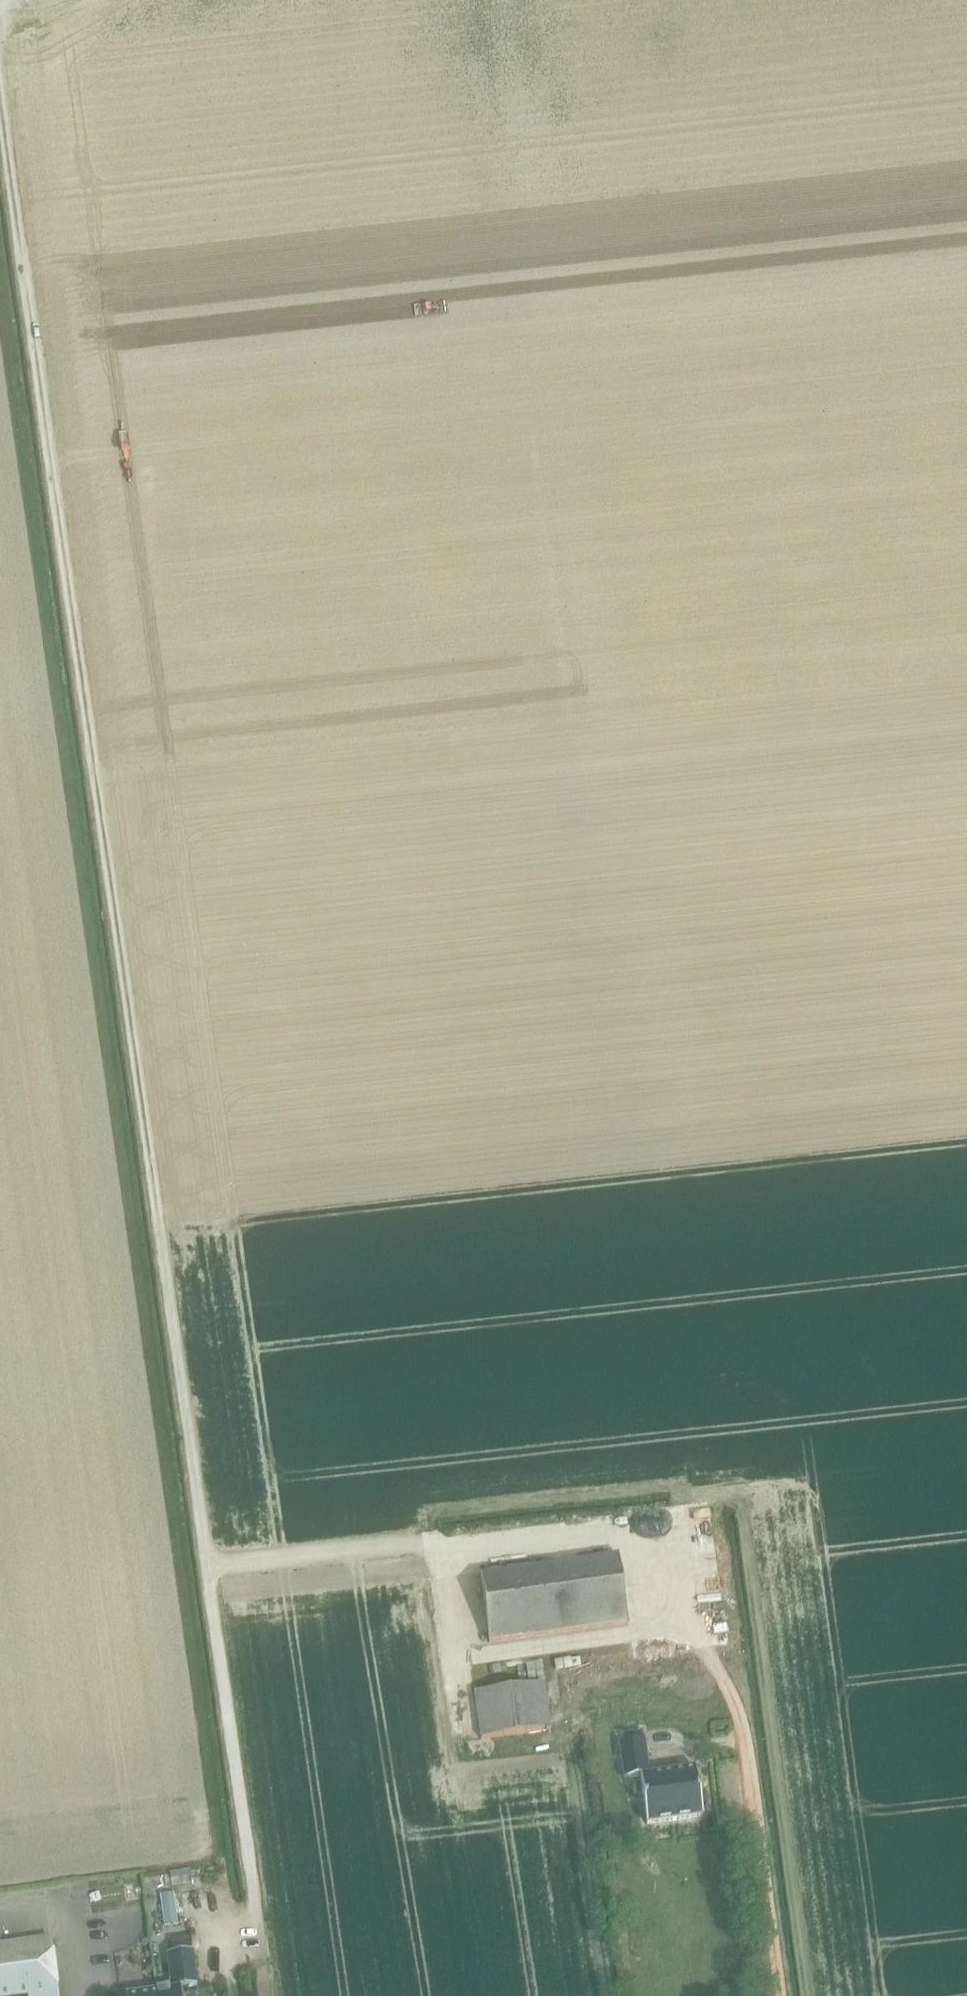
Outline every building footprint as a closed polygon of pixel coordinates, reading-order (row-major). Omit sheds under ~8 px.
[(682,1594),(673,1514),(554,1527),(562,1606),(682,1594)] [(563,1687),(491,1695),(497,1745),(569,1737),(563,1687)] [(643,1733),(623,1736),(624,1744),(620,1745),(625,1780),(640,1777),(647,1826),(703,1818),(696,1770),(649,1776),(643,1733)] [(190,1871),(170,1874),(171,1880),(191,1878),(190,1871)] [(164,1882),(151,1882),(151,1904),(164,1904),(164,1882)] [(184,1894),(165,1896),(169,1928),(188,1925),(184,1894)] [(50,1938),(0,1945),(0,1995),(58,1995),(50,1938)] [(181,1989),(197,1986),(191,1938),(171,1940),(172,1952),(167,1953),(172,1985),(156,1987),(157,1992),(131,1995),(182,1995),(181,1989)]
